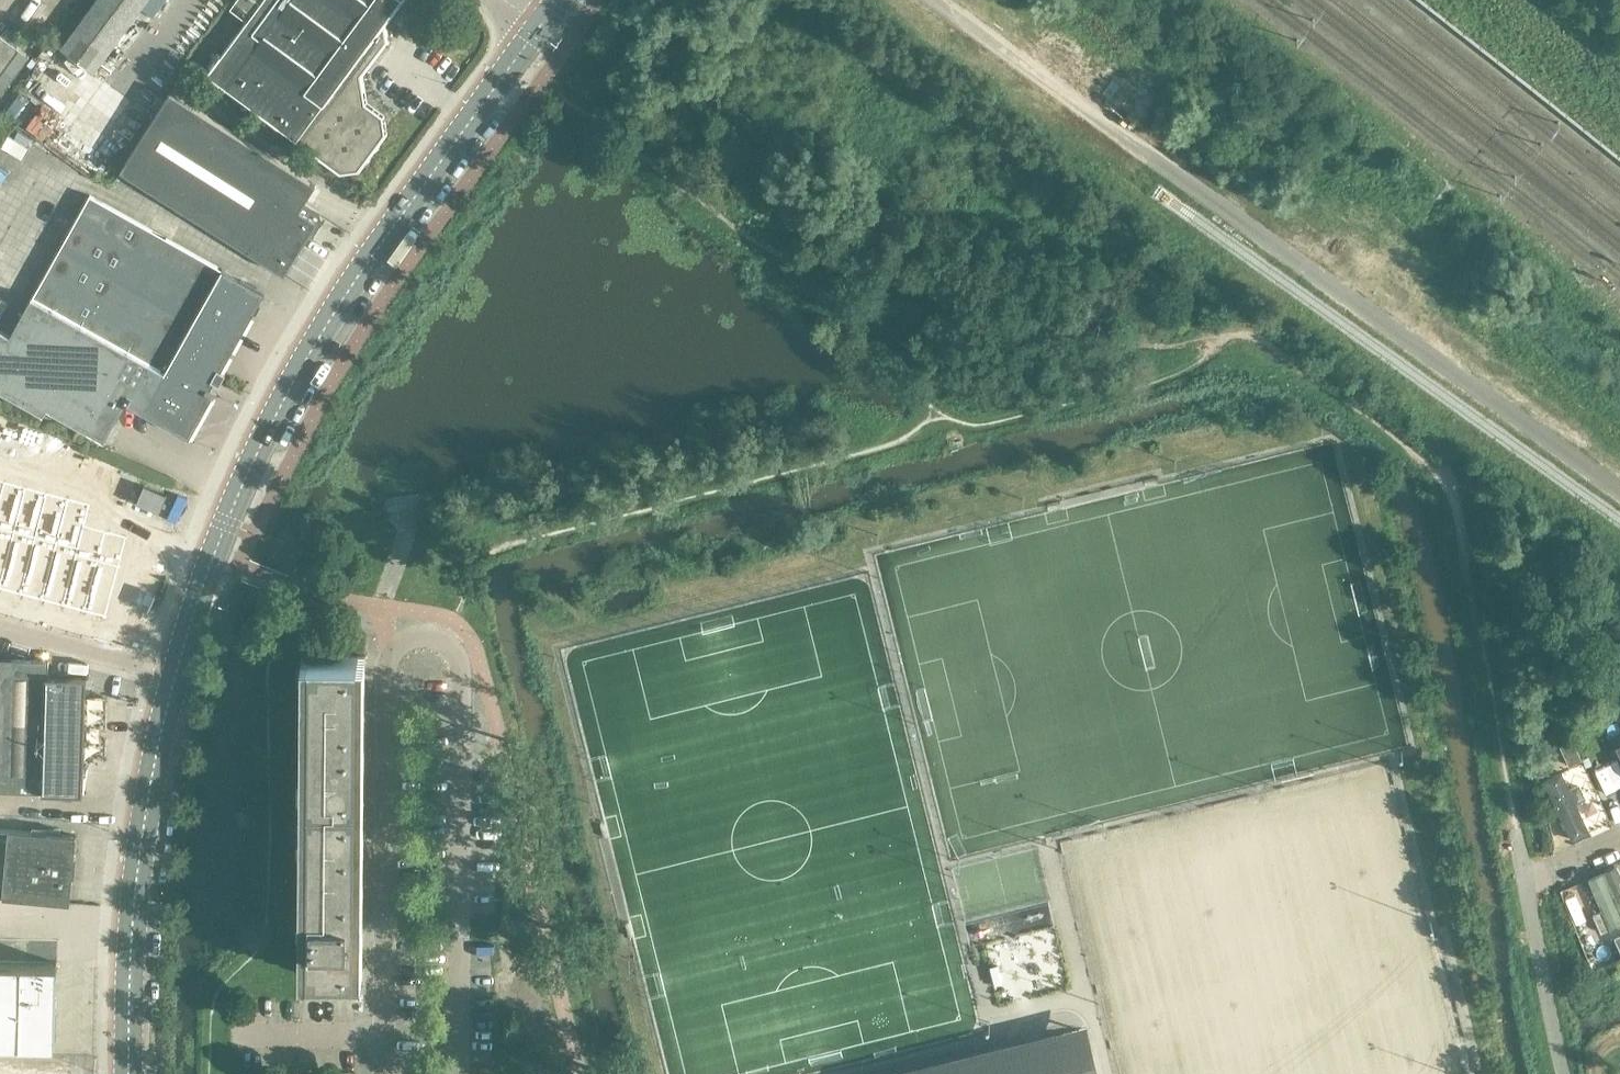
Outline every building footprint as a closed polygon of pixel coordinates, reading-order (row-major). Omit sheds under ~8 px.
[(63,46),(95,69),(146,0),(96,0),(63,46)] [(209,73),(341,171),(362,168),(387,134),(383,116),(366,104),(356,66),(361,66),(380,40),(385,40),(381,24),(399,0),(262,0),(209,73)] [(0,94),(29,55),(0,34),(0,94)] [(169,92),(164,99),(120,169),(285,273),(317,220),(315,211),(303,203),(315,184),(169,92)] [(21,317),(11,335),(0,329),(0,389),(44,413),(47,407),(104,439),(128,397),(188,430),(221,370),(253,313),(265,292),(91,194),(21,317)] [(106,617),(127,536),(85,525),(90,504),(0,481),(0,589),(106,617)] [(137,503),(160,513),(168,496),(145,486),(137,503)] [(365,658),(366,656),(302,655),(301,657),(303,657),(301,971),(299,971),(299,973),(362,974),(362,972),(355,972),(355,941),(359,941),(361,927),(359,913),(356,913),(358,658),(365,658)] [(46,791),(83,792),(86,699),(86,695),(86,688),(86,679),(86,677),(49,676),(49,659),(0,658),(0,789),(46,791)] [(1573,738),(1559,745),(1569,764),(1582,758),(1573,738)] [(1603,826),(1575,766),(1543,781),(1571,840),(1603,826)] [(0,829),(0,894),(71,901),(77,836),(0,829)] [(1617,859),(1585,873),(1612,933),(1619,930),(1619,866),(1617,859)] [(55,1043),(57,962),(0,961),(0,1041),(55,1043)] [(1040,1039),(1048,1073),(1069,1073),(1059,1034),(1040,1039)] [(897,1073),(1038,1073),(1030,1041),(897,1073)]
